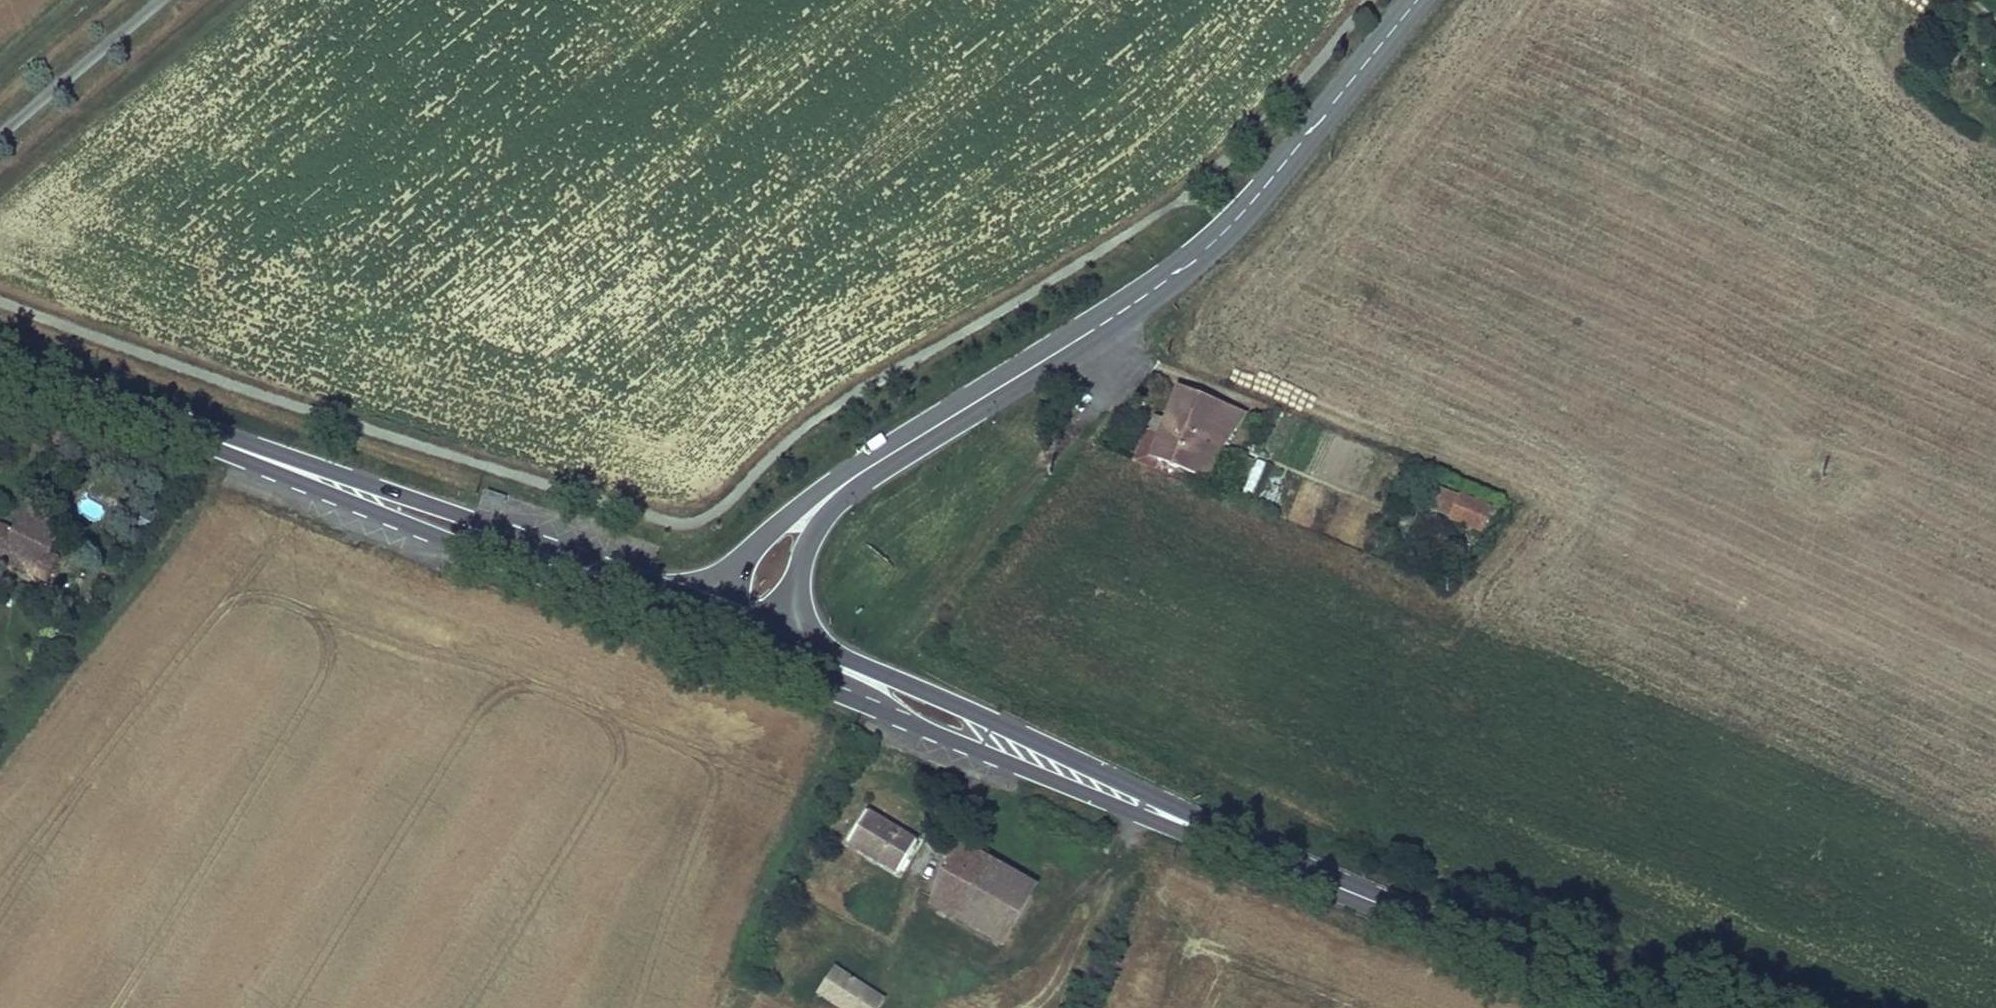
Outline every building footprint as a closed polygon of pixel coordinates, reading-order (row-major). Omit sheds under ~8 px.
[(1221,397),(1182,381),(1166,418),(1156,414),(1149,430),(1142,427),(1129,457),(1154,467),(1160,452),(1211,475),(1226,442),(1210,435),(1221,397)] [(1249,410),(1221,397),(1210,435),(1226,442),(1249,410)] [(1256,459),(1237,492),(1249,499),(1267,465),(1256,459)] [(1500,511),(1465,496),(1456,517),(1491,531),(1500,511)] [(24,553),(29,555),(41,524),(1,508),(0,511),(0,570),(15,576),(24,553)] [(29,582),(38,559),(29,555),(24,553),(15,576),(29,582)] [(916,835),(870,807),(848,841),(894,869),(916,835)] [(1040,884),(959,840),(931,904),(1004,945),(1040,884)] [(840,1007),(879,1007),(886,998),(837,964),(817,993),(840,1007)]
